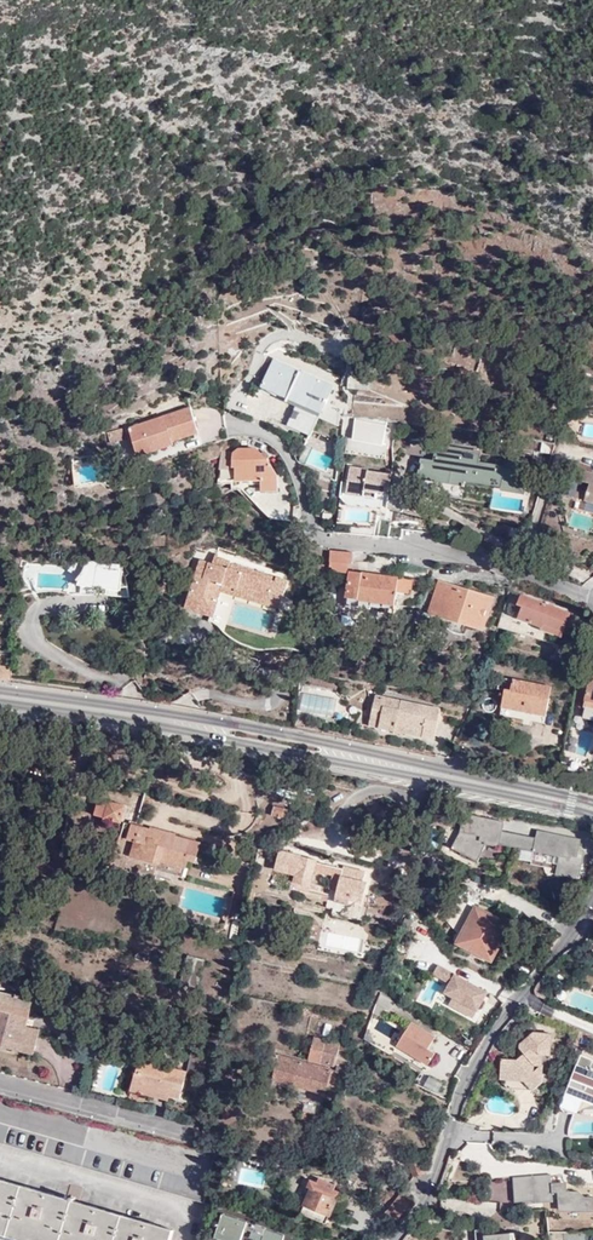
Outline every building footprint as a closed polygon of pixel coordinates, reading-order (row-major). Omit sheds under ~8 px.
[(274,360),(262,388),(297,403),(286,428),(311,439),(334,385),(274,360)] [(189,409),(129,428),(136,451),(197,433),(189,409)] [(386,442),(387,422),(362,420),(362,424),(356,424),(355,439),(386,442)] [(435,443),(433,460),(420,458),(417,479),(461,486),(462,480),(502,486),(520,489),(524,458),(505,455),(503,465),(479,462),(480,450),(435,443)] [(230,454),(230,469),(236,469),(235,482),(260,483),(260,493),(277,493),(277,478),(257,449),(235,449),(230,454)] [(524,458),(520,489),(502,486),(501,490),(523,493),(528,458),(524,458)] [(378,485),(390,487),(392,475),(369,471),(370,469),(351,466),(347,487),(365,489),(364,497),(376,499),(377,493),(378,485)] [(584,470),(581,480),(589,483),(584,500),(592,503),(592,472),(584,470)] [(581,480),(566,476),(561,494),(584,500),(589,483),(581,480)] [(388,495),(390,487),(378,485),(377,493),(388,495)] [(365,489),(347,487),(346,494),(364,497),(365,489)] [(402,511),(405,500),(388,496),(385,506),(402,511)] [(385,539),(391,539),(392,521),(380,520),(377,538),(385,539)] [(335,553),(329,552),(329,563),(352,563),(352,554),(335,553)] [(98,558),(97,561),(76,559),(68,570),(81,579),(78,587),(90,587),(96,587),(107,589),(121,591),(122,587),(125,565),(109,563),(109,560),(108,559),(106,557),(104,557),(101,557),(98,558)] [(196,557),(181,605),(212,615),(220,590),(275,608),(280,592),(268,588),(271,581),(196,557)] [(122,587),(129,587),(126,576),(131,573),(125,565),(122,587)] [(396,579),(348,572),(345,597),(392,603),(396,579)] [(483,631),(493,598),(438,580),(428,613),(447,619),(444,629),(464,635),(467,626),(483,631)] [(521,594),(517,605),(522,607),(517,618),(541,627),(542,627),(544,623),(564,631),(571,613),(521,594)] [(564,631),(544,623),(542,627),(541,627),(540,629),(562,637),(564,631)] [(9,678),(11,648),(0,648),(0,676),(9,678)] [(578,665),(592,667),(592,652),(580,650),(578,665)] [(591,676),(586,699),(584,706),(582,713),(592,716),(592,676),(591,676)] [(508,691),(502,690),(499,709),(532,715),(531,722),(542,723),(549,686),(510,679),(508,691)] [(377,698),(374,714),(386,717),(383,731),(399,734),(400,727),(418,733),(425,734),(424,739),(437,742),(438,736),(433,735),(436,722),(440,722),(442,711),(377,698)] [(386,717),(374,714),(371,729),(383,731),(386,717)] [(400,727),(399,734),(424,739),(425,734),(418,733),(400,727)] [(109,803),(99,800),(96,814),(105,817),(104,819),(114,822),(115,819),(121,821),(125,806),(109,801),(109,803)] [(283,809),(272,806),(271,813),(281,816),(283,809)] [(502,822),(470,816),(469,821),(461,820),(459,833),(450,849),(477,861),(484,845),(498,847),(499,844),(500,831),(502,822)] [(199,842),(132,824),(127,841),(119,839),(112,866),(155,878),(158,869),(183,876),(187,857),(194,859),(199,842)] [(499,844),(515,847),(518,834),(500,831),(499,844)] [(578,850),(580,839),(536,831),(535,838),(532,851),(558,856),(555,874),(579,879),(584,851),(578,850)] [(515,847),(532,851),(535,838),(518,834),(515,847)] [(310,886),(315,869),(317,862),(317,860),(279,850),(275,869),(296,874),(294,882),(310,886)] [(105,857),(96,854),(94,861),(103,864),(105,857)] [(317,862),(315,869),(335,875),(331,889),(338,890),(343,869),(317,862)] [(343,869),(338,890),(335,900),(348,904),(350,899),(363,902),(368,883),(363,882),(366,871),(344,866),(343,869)] [(393,890),(377,892),(377,904),(394,904),(393,890)] [(491,960),(509,925),(476,908),(458,942),(491,960)] [(445,993),(453,998),(449,1005),(463,1013),(467,1006),(477,1012),(488,993),(439,965),(434,974),(450,983),(445,993)] [(549,987),(539,984),(535,989),(540,999),(543,1001),(549,987)] [(38,1051),(43,1031),(31,1027),(38,999),(22,994),(21,997),(4,993),(5,991),(0,989),(0,1011),(7,1013),(0,1040),(0,1047),(18,1051),(19,1046),(38,1051)] [(394,1001),(381,993),(375,1012),(381,1016),(386,1007),(389,1009),(394,1001)] [(306,1010),(290,1006),(289,1012),(305,1015),(306,1010)] [(463,1013),(473,1019),(477,1012),(467,1006),(463,1013)] [(434,1037),(411,1023),(398,1045),(429,1064),(436,1053),(428,1048),(434,1037)] [(500,1060),(500,1081),(523,1081),(532,1091),(542,1082),(543,1054),(550,1054),(550,1033),(532,1033),(519,1045),(519,1049),(523,1055),(518,1058),(516,1060),(500,1060)] [(352,1052),(353,1048),(314,1039),(308,1059),(334,1067),(339,1049),(352,1052)] [(37,1056),(38,1051),(19,1046),(18,1051),(37,1056)] [(188,1071),(204,1075),(209,1052),(193,1048),(188,1068),(140,1056),(131,1089),(169,1099),(170,1094),(181,1097),(188,1071)] [(560,1107),(565,1114),(583,1114),(587,1102),(592,1105),(592,1060),(579,1055),(560,1107)] [(325,1093),(331,1070),(279,1056),(273,1079),(325,1093)] [(346,1075),(347,1069),(337,1066),(335,1072),(346,1075)] [(439,1096),(445,1084),(429,1076),(423,1088),(439,1096)] [(500,1081),(508,1090),(532,1091),(523,1081),(500,1081)] [(315,1112),(302,1109),(301,1116),(313,1119),(315,1112)] [(166,1122),(196,1127),(197,1118),(167,1113),(166,1122)] [(410,1161),(414,1175),(422,1172),(419,1158),(410,1161)] [(551,1182),(550,1173),(513,1176),(515,1202),(535,1201),(536,1203),(552,1202),(552,1193),(557,1192),(559,1209),(572,1208),(575,1204),(582,1209),(592,1208),(592,1193),(583,1194),(577,1190),(567,1190),(566,1185),(558,1185),(554,1182),(551,1182)] [(174,1230),(0,1178),(0,1229),(38,1239),(171,1239),(174,1230)] [(326,1223),(339,1192),(333,1190),(335,1186),(331,1184),(329,1188),(324,1186),(325,1182),(321,1180),(319,1185),(310,1181),(308,1186),(312,1188),(301,1213),(326,1223)] [(402,1192),(397,1199),(408,1207),(409,1206),(404,1194),(402,1192)] [(408,1207),(397,1199),(395,1202),(384,1217),(394,1225),(408,1207)] [(220,1239),(242,1239),(246,1229),(252,1231),(250,1237),(257,1239),(283,1239),(285,1235),(223,1214),(215,1238),(220,1239)] [(486,1235),(486,1231),(476,1231),(477,1239),(486,1239),(486,1235)]
